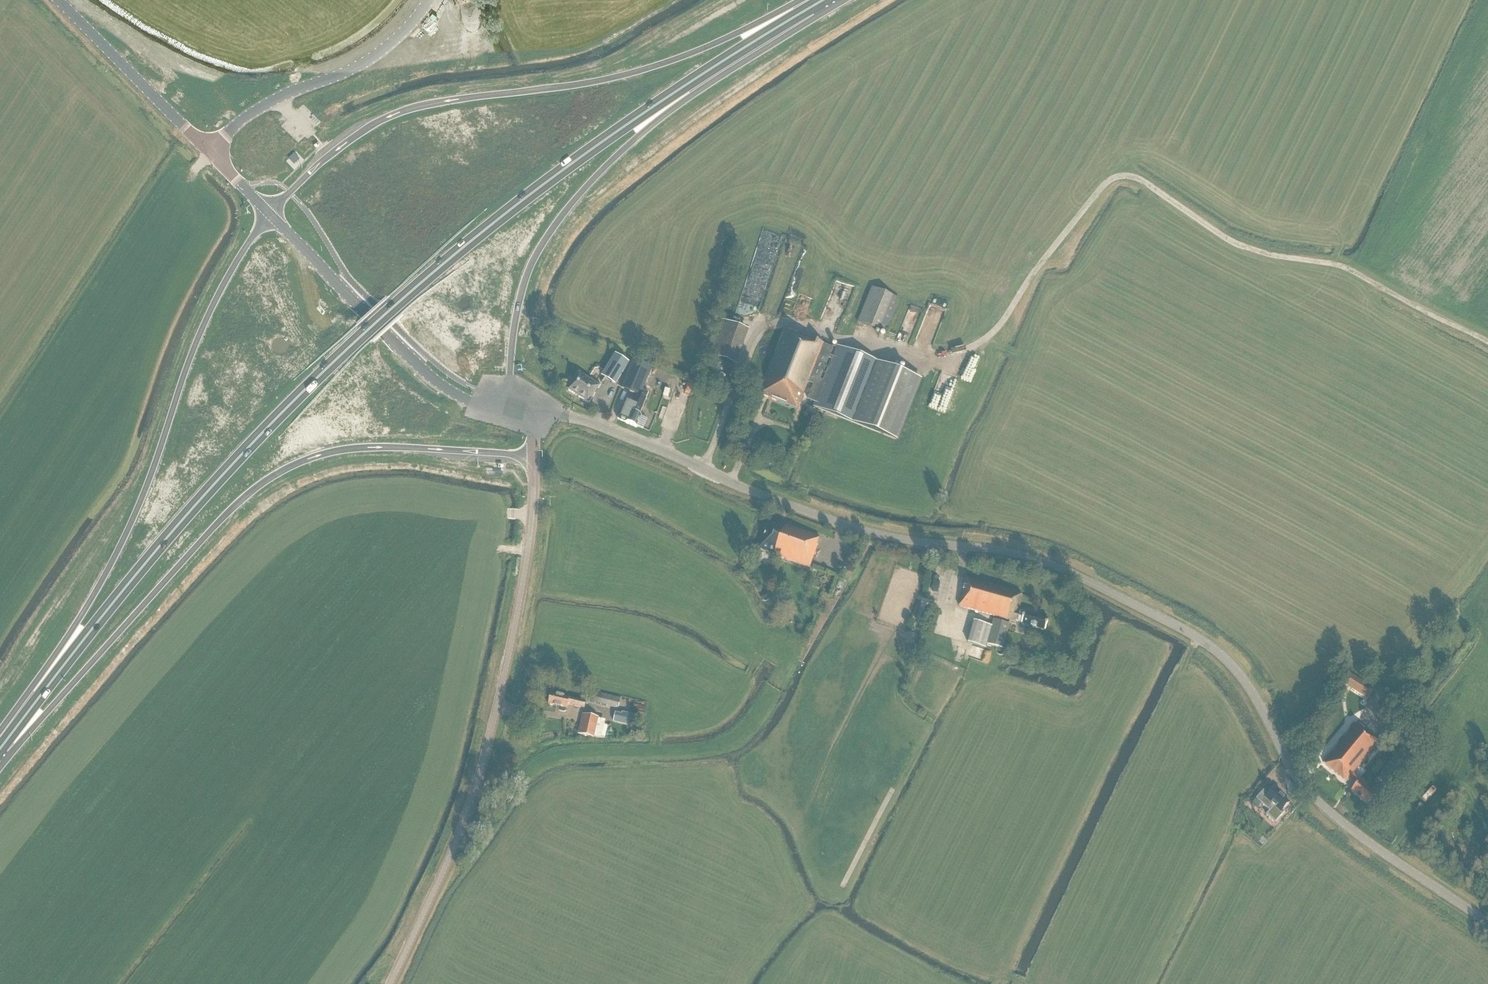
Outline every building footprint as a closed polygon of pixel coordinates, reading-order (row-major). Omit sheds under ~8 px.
[(885,333),(899,299),(872,288),(858,322),(885,333)] [(734,365),(746,330),(722,322),(710,357),(734,365)] [(524,325),(520,327),(528,341),(532,339),(524,325)] [(814,407),(894,438),(918,377),(837,346),(833,356),(830,355),(833,348),(824,344),(785,329),(760,394),(798,409),(809,383),(814,385),(809,400),(816,402),(814,407)] [(615,385),(629,363),(615,354),(601,376),(615,385)] [(640,415),(649,393),(643,391),(652,369),(633,361),(622,389),(635,394),(638,395),(635,403),(626,399),(618,419),(627,423),(637,427),(642,416),(640,415)] [(588,404),(599,386),(578,373),(567,390),(588,404)] [(781,556),(781,557),(810,567),(817,546),(816,546),(819,537),(785,525),(785,526),(769,520),(759,548),(781,556)] [(1023,596),(1014,593),(1014,592),(967,578),(959,606),(1015,622),(1016,621),(1022,623),(1021,624),(1045,631),(1048,620),(1024,613),(1018,612),(1023,596)] [(985,648),(991,626),(973,621),(967,643),(985,648)] [(1010,625),(994,621),(987,644),(1003,649),(1010,625)] [(1342,683),(1368,700),(1375,689),(1374,689),(1377,684),(1358,672),(1355,676),(1349,673),(1342,683)] [(622,698),(592,692),(590,702),(619,708),(622,698)] [(559,706),(558,710),(559,711),(564,712),(566,711),(566,708),(567,708),(568,703),(585,707),(586,701),(587,696),(582,695),(581,700),(551,693),(549,704),(559,706)] [(622,715),(616,713),(614,722),(634,727),(636,715),(623,713),(622,715)] [(582,714),(578,734),(594,738),(598,718),(582,714)] [(1355,774),(1353,773),(1359,765),(1360,766),(1381,742),(1365,729),(1364,730),(1356,723),(1323,763),(1346,782),(1349,779),(1356,786),(1351,791),(1368,805),(1375,796),(1366,788),(1368,786),(1355,775),(1355,774)] [(1266,788),(1252,804),(1257,799),(1270,811),(1270,812),(1267,816),(1275,823),(1274,824),(1275,824),(1278,821),(1286,812),(1285,811),(1285,812),(1284,810),(1290,803),(1274,789),(1270,792),(1266,789),(1266,788)]
